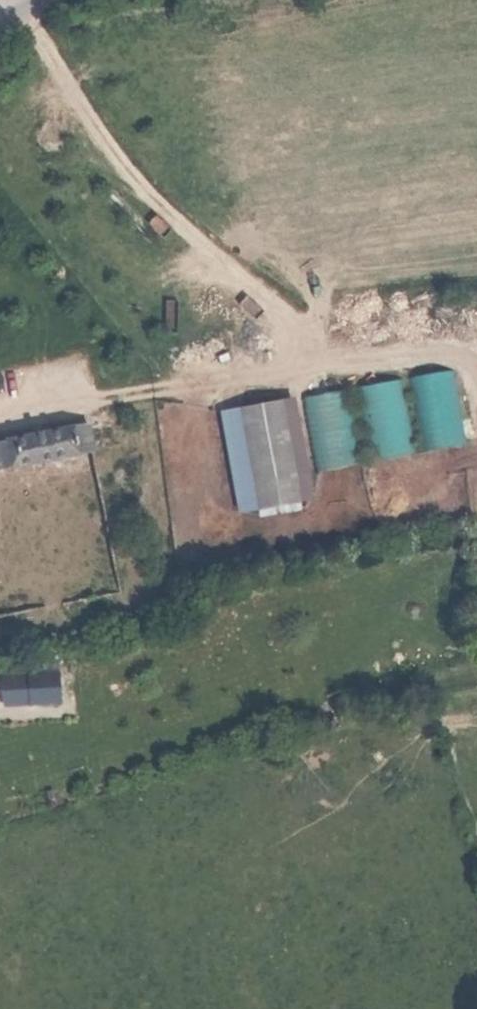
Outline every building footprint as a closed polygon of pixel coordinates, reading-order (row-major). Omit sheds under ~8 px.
[(265,414),(205,424),(222,525),(282,515),(265,414)] [(87,456),(82,427),(0,442),(0,472),(87,456)] [(20,682),(25,711),(55,707),(50,677),(20,682)] [(0,685),(0,715),(25,711),(20,682),(0,685)]
